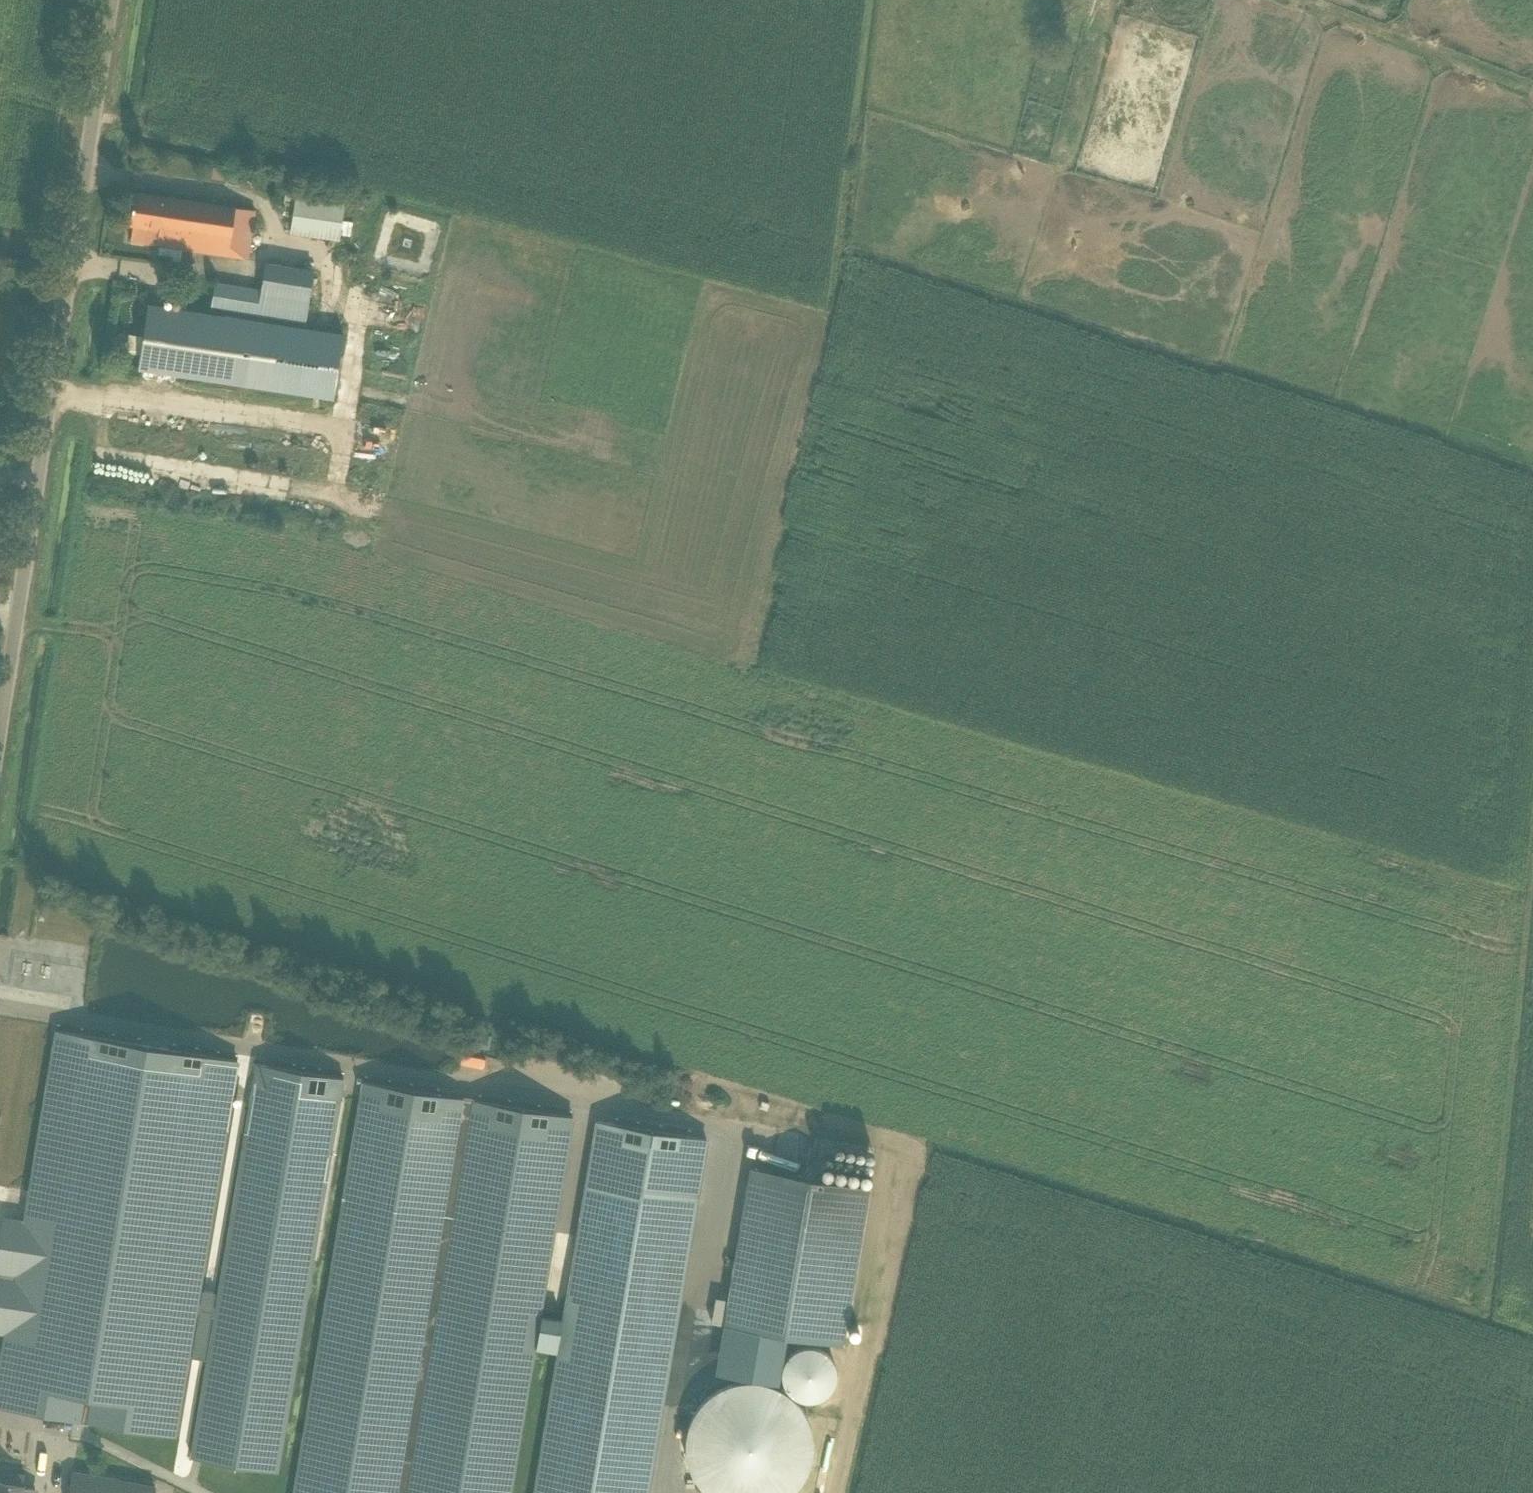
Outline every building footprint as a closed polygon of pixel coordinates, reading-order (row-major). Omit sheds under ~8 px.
[(294,191),(289,231),(339,238),(345,198),(294,191)] [(135,192),(130,225),(159,229),(157,245),(159,245),(174,248),(249,257),(255,210),(155,195),(135,192)] [(159,245),(158,253),(173,255),(174,248),(159,245)] [(270,322),(222,314),(223,309),(249,313),(306,323),(314,270),(265,264),(261,288),(215,282),(210,316),(167,309),(147,306),(143,336),(138,367),(158,370),(261,386),(299,391),(308,327),(270,322)] [(56,1030),(23,1220),(3,1217),(0,1236),(0,1333),(5,1334),(0,1362),(0,1407),(175,1436),(238,1060),(56,1030)] [(257,1064),(192,1457),(278,1472),(344,1078),(257,1064)] [(295,1492),(509,1492),(533,1350),(557,1354),(563,1322),(539,1318),(572,1116),(364,1082),(295,1492)] [(563,1322),(557,1354),(534,1492),(647,1492),(706,1139),(596,1121),(563,1322)] [(857,1185),(750,1167),(724,1325),(842,1345),(869,1187),(857,1185)] [(686,1457),(689,1467),(693,1476),(698,1484),(704,1491),(707,1492),(792,1492),(797,1488),(803,1480),(808,1471),(811,1461),(813,1451),(813,1440),(811,1429),(807,1419),(802,1410),(796,1402),(789,1395),(782,1390),(773,1386),(764,1383),(754,1381),(744,1381),(734,1383),(724,1386),(715,1391),(708,1396),(701,1403),(696,1410),(691,1418),(688,1427),(686,1437),(685,1447),(686,1457)] [(0,1481),(0,1492),(35,1492),(35,1489),(25,1487),(26,1485),(23,1485),(25,1474),(4,1471),(3,1482),(0,1481)] [(156,1487),(118,1481),(118,1479),(73,1472),(69,1492),(155,1492),(156,1487)]
